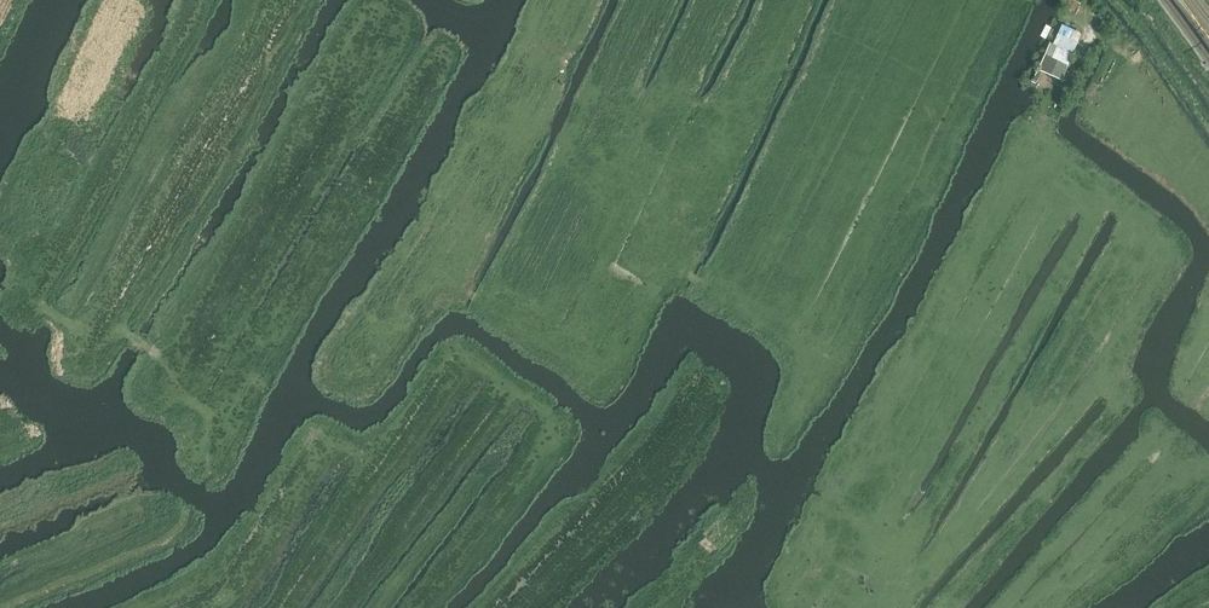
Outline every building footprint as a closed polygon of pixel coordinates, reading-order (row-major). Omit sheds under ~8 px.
[(1042,69),(1062,78),(1082,31),(1062,21),(1053,42),(1049,40),(1037,67),(1038,67),(1042,69)] [(1038,67),(1031,80),(1036,82),(1042,69),(1038,67)]
